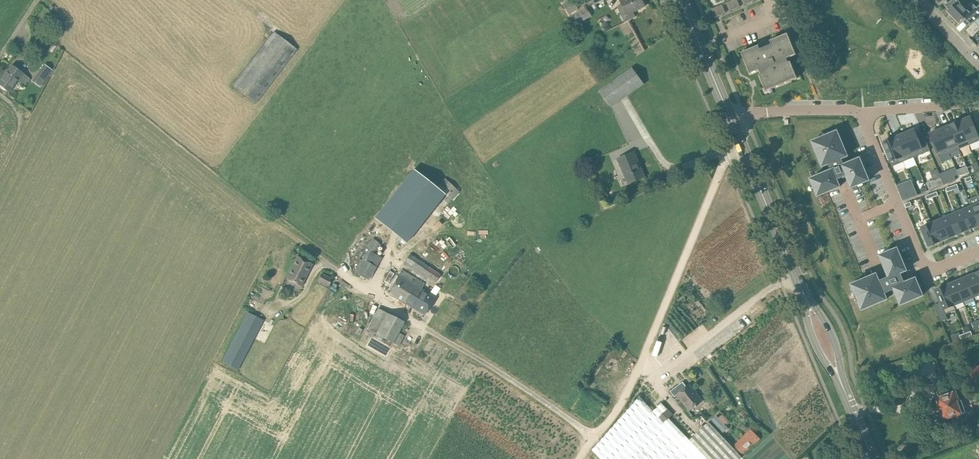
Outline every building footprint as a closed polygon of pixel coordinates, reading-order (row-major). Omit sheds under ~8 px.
[(579,9),(573,0),(570,0),(563,4),(569,15),(579,9)] [(645,6),(642,0),(621,0),(620,0),(623,5),(618,7),(625,21),(635,17),(633,12),(645,6)] [(730,11),(740,6),(738,0),(734,0),(726,3),(730,11)] [(944,5),(949,10),(948,12),(953,17),(952,18),(957,23),(958,22),(959,22),(963,18),(968,13),(976,21),(978,19),(978,6),(977,8),(972,2),(965,9),(958,2),(956,0),(952,0),(944,5)] [(712,10),(715,17),(726,13),(723,5),(712,10)] [(592,15),(587,7),(570,18),(575,27),(592,15)] [(55,18),(51,24),(58,29),(63,22),(55,18)] [(604,21),(601,28),(607,30),(609,23),(604,21)] [(978,30),(978,26),(975,22),(971,26),(966,30),(972,37),(978,30)] [(256,104),(297,50),(274,32),(233,86),(256,104)] [(760,49),(759,45),(747,50),(749,56),(744,58),(750,74),(760,70),(761,74),(759,75),(764,86),(769,84),(772,89),(792,80),(790,75),(795,73),(791,62),(789,62),(787,58),(796,55),(790,39),(784,41),(782,36),(770,41),(771,44),(760,49)] [(53,70),(44,64),(36,75),(45,82),(53,70)] [(18,81),(24,86),(29,79),(11,66),(0,81),(0,84),(10,92),(18,81)] [(611,108),(645,84),(632,67),(598,91),(611,108)] [(960,120),(970,145),(978,142),(978,138),(970,116),(960,120)] [(960,120),(950,125),(960,150),(970,145),(960,120)] [(950,125),(940,129),(950,154),(960,150),(950,125)] [(915,129),(904,134),(914,158),(930,151),(923,134),(918,136),(915,129)] [(940,129),(929,133),(940,158),(950,154),(940,129)] [(811,179),(818,196),(840,187),(837,180),(847,176),(852,188),(869,181),(860,158),(843,165),(841,159),(847,156),(837,131),(825,136),(824,134),(823,134),(824,136),(812,142),(823,166),(829,164),(832,170),(811,179)] [(904,134),(894,138),(904,162),(914,158),(904,134)] [(894,138),(883,143),(893,167),(904,162),(894,138)] [(618,159),(629,184),(645,177),(641,169),(639,170),(632,153),(618,159)] [(967,166),(957,170),(959,174),(959,175),(969,171),(967,166)] [(406,243),(446,194),(414,169),(375,218),(406,243)] [(946,171),(940,174),(944,185),(956,180),(954,176),(949,178),(946,171)] [(912,179),(897,185),(900,192),(914,185),(912,179)] [(972,207),(962,211),(969,229),(978,225),(978,224),(972,207)] [(969,229),(962,211),(952,215),(959,233),(969,229)] [(949,237),(959,233),(952,215),(942,219),(941,217),(949,237)] [(941,217),(931,221),(939,241),(949,237),(941,217)] [(929,246),(939,241),(931,221),(930,221),(931,223),(921,227),(929,246)] [(373,238),(365,247),(368,249),(354,272),(368,280),(382,258),(373,252),(380,245),(373,238)] [(906,271),(897,248),(880,256),(889,277),(884,279),(886,284),(881,286),(876,274),(851,285),(857,297),(854,298),(854,299),(857,297),(862,310),(887,299),(884,293),(894,289),(901,305),(923,295),(915,278),(904,283),(900,273),(906,271)] [(410,254),(403,265),(426,280),(428,277),(436,282),(441,274),(410,254)] [(286,278),(290,280),(301,286),(312,264),(297,256),(286,278)] [(395,273),(390,271),(383,282),(388,284),(395,273)] [(329,287),(333,279),(322,273),(318,281),(329,287)] [(966,278),(974,297),(978,295),(978,282),(976,274),(966,278)] [(422,290),(398,276),(388,293),(424,314),(434,297),(422,290)] [(974,297),(966,278),(956,282),(964,301),(974,297)] [(956,282),(946,286),(954,305),(964,301),(956,282)] [(940,303),(934,305),(941,322),(947,319),(945,314),(956,310),(954,305),(946,286),(935,290),(940,303)] [(247,312),(222,362),(238,370),(252,343),(264,321),(247,312)] [(387,313),(376,334),(394,343),(399,333),(404,322),(387,313)] [(973,380),(978,378),(978,366),(969,370),(973,380)] [(690,410),(702,401),(689,385),(687,387),(683,382),(671,391),(675,397),(678,395),(690,410)] [(937,398),(944,420),(952,417),(955,423),(964,420),(962,414),(962,413),(966,412),(961,400),(959,401),(956,392),(937,398)] [(717,431),(708,422),(690,440),(669,418),(673,415),(662,403),(654,411),(640,397),(593,450),(602,458),(740,458),(742,457),(717,431)] [(711,420),(723,432),(729,427),(725,423),(719,416),(717,414),(711,420)] [(760,439),(751,429),(734,445),(743,455),(760,439)]
